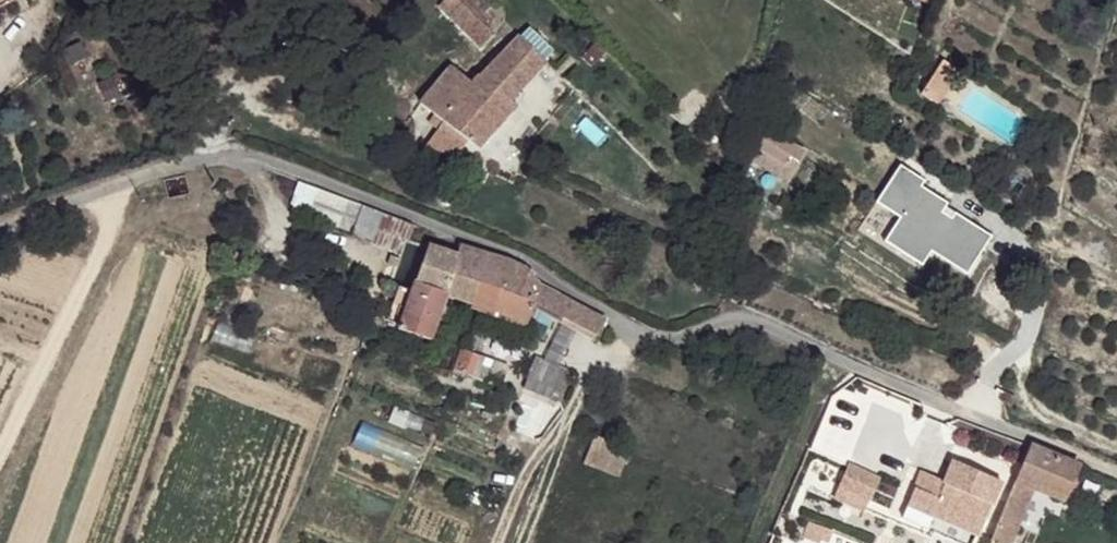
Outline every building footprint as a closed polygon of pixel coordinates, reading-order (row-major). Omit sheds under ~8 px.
[(31,6),(28,0),(0,0),(0,20),(31,6)] [(459,3),(447,16),(476,47),(488,36),(459,3)] [(213,10),(205,18),(213,25),(220,18),(213,10)] [(601,51),(592,44),(579,59),(586,66),(601,51)] [(441,75),(415,104),(430,116),(424,124),(434,132),(441,123),(444,125),(474,149),(515,105),(509,99),(531,74),(503,49),(471,85),(450,67),(441,75)] [(942,55),(935,65),(952,76),(960,67),(942,55)] [(935,65),(919,89),(936,101),(952,76),(935,65)] [(187,115),(175,116),(177,130),(189,127),(187,115)] [(762,123),(749,139),(775,160),(780,152),(791,160),(799,152),(762,123)] [(444,125),(425,144),(463,160),(474,149),(444,125)] [(749,139),(740,151),(765,172),(775,160),(749,139)] [(425,144),(423,147),(458,166),(463,160),(425,144)] [(309,218),(400,252),(411,224),(320,190),(309,218)] [(83,230),(75,235),(80,241),(89,237),(83,230)] [(428,246),(417,284),(447,297),(469,307),(477,290),(489,259),(459,246),(454,258),(428,246)] [(489,259),(477,290),(514,306),(527,276),(489,259)] [(527,276),(514,306),(525,312),(535,291),(527,276)] [(412,293),(402,331),(432,341),(447,297),(417,284),(412,293)] [(477,290),(469,307),(507,321),(514,306),(477,290)] [(535,291),(525,312),(596,340),(604,322),(535,291)] [(540,364),(535,375),(569,388),(574,376),(540,364)] [(535,375),(528,392),(560,407),(569,388),(535,375)] [(1020,459),(1026,439),(959,419),(953,440),(1020,459)] [(622,442),(616,469),(655,480),(662,450),(622,442)] [(990,542),(1011,542),(1012,539),(1033,491),(1064,502),(1079,467),(1031,447),(990,542)] [(923,474),(903,519),(925,528),(931,516),(978,536),(1000,487),(953,464),(944,482),(923,474)] [(882,481),(849,467),(843,481),(875,494),(882,481)] [(843,481),(837,494),(870,508),(875,494),(843,481)]
